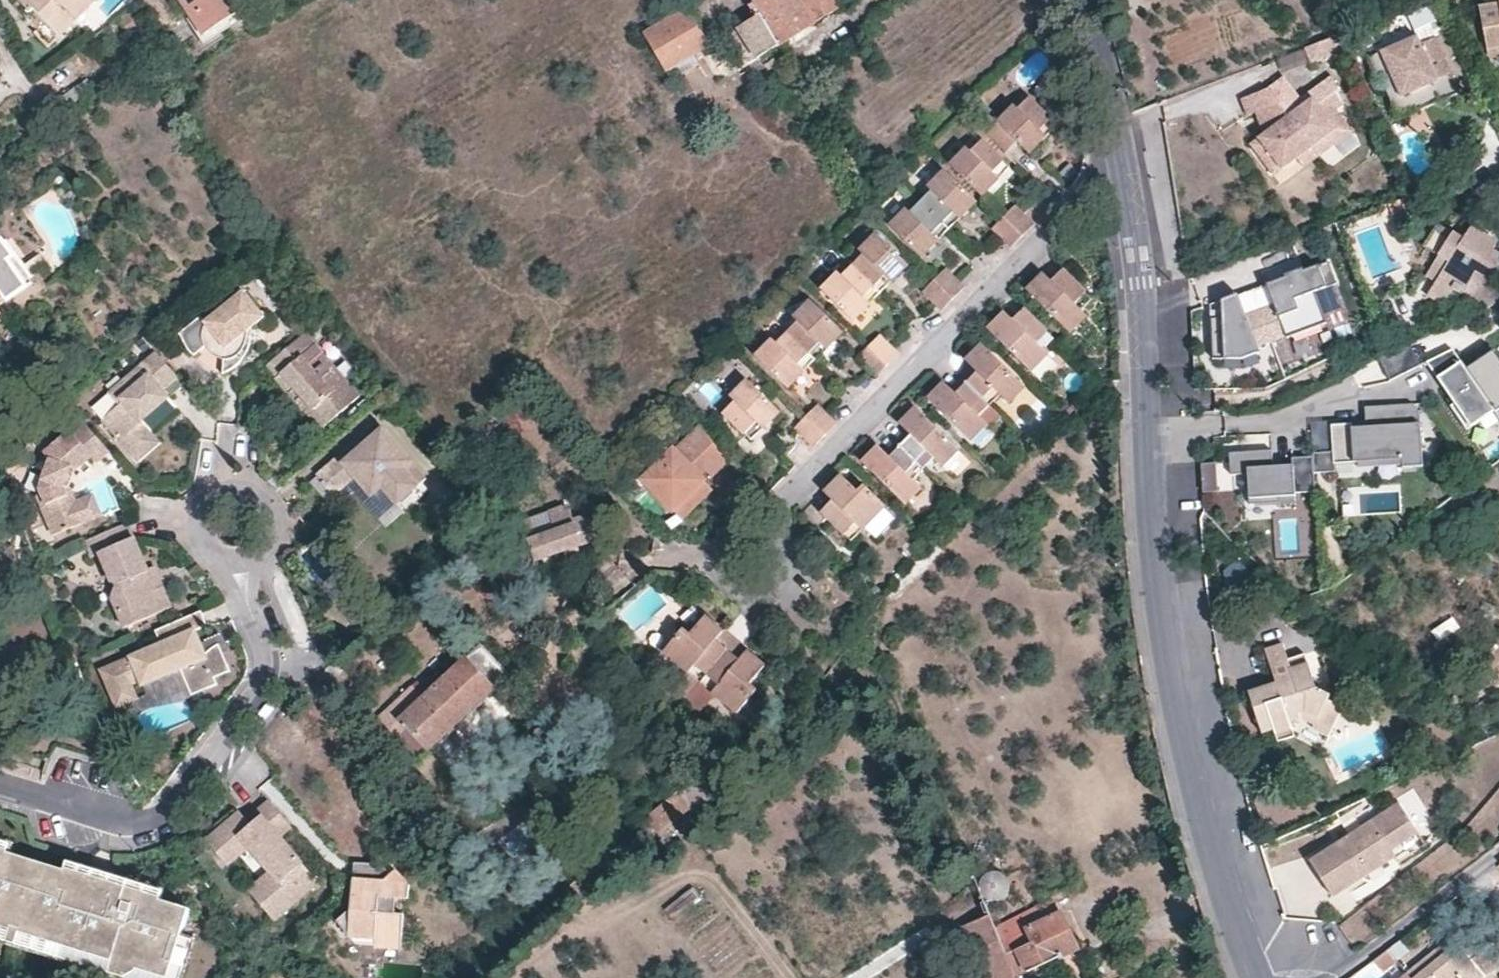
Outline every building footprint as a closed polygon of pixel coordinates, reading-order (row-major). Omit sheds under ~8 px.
[(94,0),(21,0),(32,12),(36,9),(62,35),(96,3),(94,0)] [(159,26),(171,18),(160,0),(145,0),(145,1),(159,26)] [(202,34),(240,11),(233,0),(182,0),(202,34)] [(760,58),(799,34),(843,6),(839,0),(759,0),(751,5),(758,16),(742,26),(760,58)] [(1480,6),(1489,59),(1498,57),(1498,2),(1480,6)] [(710,44),(691,9),(646,34),(666,70),(710,44)] [(146,29),(132,10),(119,20),(132,39),(146,29)] [(743,69),(760,58),(742,26),(710,44),(715,50),(736,38),(748,57),(739,63),(743,69)] [(1460,92),(1436,37),(1422,43),(1417,35),(1380,51),(1381,53),(1367,59),(1377,82),(1381,80),(1399,120),(1460,92)] [(1311,63),(1344,51),(1340,39),(1307,51),(1311,63)] [(1337,111),(1343,107),(1334,82),(1305,103),(1301,98),(1284,77),(1272,87),(1268,89),(1240,100),(1247,117),(1256,113),(1264,134),(1250,144),(1274,176),(1297,159),(1302,167),(1320,154),(1351,132),(1337,111)] [(987,135),(1005,154),(1017,143),(1028,154),(1037,145),(1046,136),(1041,131),(1050,122),(1029,101),(1019,111),(1015,108),(1004,119),(993,130),(987,135)] [(1004,119),(988,102),(976,114),(993,130),(1004,119)] [(1055,127),(1050,122),(1041,131),(1046,136),(1050,131),(1055,127)] [(950,166),(981,196),(998,179),(992,173),(1003,162),(982,141),(971,152),(967,148),(950,166)] [(1009,168),(1003,162),(992,173),(998,179),(1003,175),(1009,168)] [(922,203),(942,224),(953,212),(959,218),(975,202),(945,171),(929,187),(933,192),(922,203)] [(1409,211),(1405,200),(1389,205),(1393,216),(1409,211)] [(932,234),(942,224),(922,203),(912,213),(907,210),(891,226),(921,256),(938,239),(932,234)] [(1023,238),(1034,227),(1014,207),(1003,218),(1023,238)] [(942,224),(948,230),(954,223),(959,218),(953,212),(942,224)] [(1012,250),(1023,238),(1003,218),(991,229),(1012,250)] [(943,234),(948,230),(942,224),(932,234),(938,239),(943,234)] [(1471,224),(1427,295),(1435,301),(1443,306),(1455,288),(1465,293),(1473,280),(1486,289),(1498,270),(1498,252),(1493,248),(1498,240),(1471,224)] [(852,265),(874,287),(886,274),(892,281),(908,264),(877,232),(860,248),(864,253),(852,265)] [(0,307),(33,283),(3,240),(0,243),(0,307)] [(195,278),(206,269),(199,260),(188,270),(195,278)] [(1280,305),(1261,312),(1248,316),(1240,293),(1226,297),(1227,316),(1215,318),(1214,357),(1239,356),(1256,351),(1253,342),(1284,330),(1322,316),(1311,289),(1334,280),(1329,262),(1267,284),(1280,305)] [(863,298),(874,287),(852,265),(841,276),(837,272),(821,289),(852,321),(869,304),(863,298)] [(934,281),(953,300),(965,288),(946,269),(934,281)] [(1054,277),(1048,282),(1055,289),(1065,279),(1058,272),(1054,277)] [(874,287),(880,293),(887,286),(892,281),(886,274),(874,287)] [(1055,289),(1048,282),(1041,274),(1024,291),(1067,334),(1083,317),(1078,313),(1088,302),(1065,279),(1055,289)] [(942,311),(953,300),(934,281),(923,292),(942,311)] [(874,299),(880,293),(874,287),(863,298),(869,304),(874,299)] [(266,316),(244,288),(203,321),(199,317),(181,332),(180,337),(180,338),(184,345),(194,356),(204,347),(216,338),(225,349),(223,360),(222,375),(227,373),(234,368),(243,361),(248,353),(250,344),(251,337),(250,329),(266,316)] [(786,332),(809,354),(821,342),(826,348),(842,332),(810,300),(794,315),(798,320),(786,332)] [(1029,316),(1022,309),(1016,315),(1010,321),(1017,328),(1029,316)] [(1053,339),(1029,316),(1017,328),(1010,321),(1002,313),(986,329),(1029,372),(1045,356),(1040,352),(1053,339)] [(800,363),(809,354),(786,332),(778,342),(773,337),(757,354),(789,386),(806,369),(800,363)] [(881,336),(868,348),(887,367),(899,354),(881,336)] [(225,349),(216,338),(204,347),(208,351),(211,355),(218,358),(223,360),(225,349)] [(299,338),(268,368),(282,384),(321,429),(359,396),(315,345),(309,350),(299,338)] [(821,342),(809,354),(814,360),(821,353),(826,348),(821,342)] [(978,375),(968,385),(988,405),(998,395),(1006,403),(1022,388),(979,345),(964,360),(975,371),(978,375)] [(1430,366),(1470,428),(1498,409),(1498,366),(1487,347),(1475,355),(1479,361),(1463,372),(1451,353),(1430,366)] [(887,367),(868,348),(857,360),(875,378),(887,367)] [(157,409),(170,397),(164,390),(175,380),(152,354),(108,392),(119,405),(102,421),(129,452),(152,432),(143,421),(157,409)] [(814,360),(809,354),(800,363),(806,369),(810,364),(814,360)] [(964,382),(968,385),(978,375),(975,371),(970,376),(964,382)] [(760,415),(765,422),(779,408),(748,376),(731,393),(735,397),(723,408),(744,430),(760,415)] [(957,397),(968,385),(964,382),(959,388),(954,393),(957,397)] [(988,405),(968,385),(957,397),(954,393),(942,383),(926,399),(969,442),(985,426),(976,417),(988,405)] [(824,438),(838,424),(819,404),(805,418),(824,438)] [(913,439),(903,449),(922,468),(932,458),(940,466),(955,451),(914,408),(898,424),(908,434),(913,439)] [(1329,455),(1311,456),(1312,471),(1331,470),(1330,461),(1402,460),(1402,467),(1424,467),(1423,409),(1363,410),(1363,426),(1328,426),(1329,455)] [(758,429),(765,422),(760,415),(744,430),(750,436),(758,429)] [(815,448),(824,438),(805,418),(795,428),(815,448)] [(723,456),(697,423),(669,445),(667,443),(633,469),(659,503),(679,487),(682,491),(700,478),(699,475),(693,468),(700,463),(705,470),(723,456)] [(108,455),(81,425),(42,457),(48,464),(39,496),(54,537),(85,523),(76,502),(71,489),(64,487),(68,478),(71,471),(76,474),(91,461),(95,466),(108,455)] [(414,462),(383,426),(368,439),(353,452),(348,446),(317,474),(335,495),(354,478),(371,498),(382,489),(394,503),(397,506),(420,485),(419,484),(406,469),(413,462),(414,462)] [(138,463),(161,442),(152,432),(129,452),(138,463)] [(899,444),(903,449),(913,439),(908,434),(904,439),(899,444)] [(892,459),(903,449),(899,444),(893,450),(888,455),(892,459)] [(922,468),(903,449),(892,459),(888,455),(878,445),(862,460),(904,502),(920,487),(912,478),(922,468)] [(1268,453),(1226,454),(1227,472),(1245,472),(1246,506),(1276,505),(1276,497),(1313,496),(1312,471),(1311,456),(1286,457),(1286,466),(1268,467),(1268,453)] [(427,477),(413,462),(406,469),(419,484),(427,477)] [(705,470),(700,463),(693,468),(699,475),(702,473),(705,470)] [(371,498),(354,478),(335,495),(317,474),(309,481),(334,509),(354,491),(377,518),(394,503),(382,489),(371,498)] [(837,506),(827,516),(850,539),(883,505),(863,485),(856,492),(839,475),(823,492),(831,500),(837,506)] [(666,513),(705,483),(700,478),(682,491),(679,487),(659,503),(666,513)] [(102,515),(93,495),(76,502),(85,523),(102,515)] [(821,510),(827,516),(837,506),(831,500),(826,505),(821,510)] [(552,530),(527,538),(533,559),(593,539),(603,536),(595,511),(574,518),(571,509),(566,511),(563,505),(547,510),(553,528),(552,530)] [(149,569),(127,524),(127,523),(85,542),(91,557),(100,553),(110,582),(118,584),(111,599),(123,628),(173,607),(164,586),(158,589),(149,569)] [(160,576),(156,566),(149,569),(158,589),(164,586),(160,576)] [(203,643),(198,632),(208,626),(202,613),(156,632),(161,642),(98,669),(115,709),(140,699),(134,685),(139,683),(142,688),(181,671),(192,696),(218,684),(216,677),(230,671),(229,651),(226,642),(221,635),(213,639),(203,643)] [(699,683),(719,658),(708,649),(714,641),(721,633),(702,617),(687,635),(680,628),(661,651),(699,683)] [(708,649),(719,658),(725,650),(720,646),(714,641),(708,649)] [(428,749),(509,676),(497,662),(481,646),(422,699),(411,687),(378,717),(395,737),(407,726),(428,749)] [(1269,663),(1285,657),(1282,647),(1266,653),(1269,663)] [(725,650),(719,658),(730,667),(737,660),(732,656),(725,650)] [(730,667),(719,658),(699,683),(735,713),(755,691),(748,685),(763,667),(745,652),(737,660),(730,667)] [(1315,726),(1332,733),(1343,709),(1327,702),(1330,697),(1317,691),(1305,658),(1289,663),(1287,662),(1285,657),(1269,663),(1276,688),(1273,689),(1270,690),(1266,691),(1251,697),(1263,736),(1276,732),(1277,738),(1295,733),(1293,726),(1304,722),(1304,718),(1309,716),(1318,721),(1315,726)] [(192,696),(181,671),(142,688),(139,683),(134,685),(140,699),(115,709),(129,709),(142,710),(154,709),(162,707),(173,705),(186,700),(193,697),(192,696)] [(1330,738),(1332,733),(1315,726),(1313,731),(1330,738)] [(1297,739),(1295,733),(1277,738),(1279,744),(1297,739)] [(598,885),(687,809),(691,814),(713,796),(697,778),(586,871),(598,885)] [(1394,848),(1416,833),(1394,799),(1308,859),(1319,875),(1333,896),(1373,869),(1369,863),(1376,858),(1380,865),(1397,853),(1394,848)] [(251,823),(239,810),(204,839),(229,867),(249,850),(267,871),(247,889),(276,922),(320,883),(304,864),(305,863),(283,837),(294,828),(268,800),(258,807),(263,813),(257,818),(251,823)] [(1423,844),(1416,833),(1394,848),(1397,853),(1402,859),(1423,844)] [(10,855),(13,844),(0,840),(0,853),(10,855)] [(21,928),(68,942),(111,955),(106,972),(117,975),(118,971),(125,972),(130,971),(132,970),(135,967),(137,964),(166,973),(180,935),(190,907),(158,898),(124,888),(91,878),(64,871),(10,855),(0,853),(0,921),(21,928)] [(397,869),(387,870),(376,858),(373,861),(370,863),(354,862),(352,894),(350,912),(337,921),(357,943),(376,945),(379,913),(381,898),(397,899),(408,900),(410,884),(397,869)] [(1369,863),(1373,869),(1380,865),(1376,858),(1369,863)] [(67,862),(64,871),(91,878),(93,870),(67,862)] [(1009,883),(1008,876),(1003,870),(995,868),(987,870),(981,876),(979,884),(981,892),(987,897),(996,899),(1003,895),(1008,890),(1009,883)] [(93,870),(91,878),(124,888),(126,879),(104,873),(93,870)] [(126,879),(124,888),(158,898),(161,889),(126,879)] [(397,899),(381,898),(379,913),(396,914),(397,899)] [(1053,900),(995,927),(1014,974),(1025,970),(1027,972),(1077,950),(1066,927),(1053,900)] [(991,917),(961,929),(972,955),(978,953),(988,977),(1015,977),(1014,974),(995,927),(991,917)] [(21,928),(0,921),(0,940),(16,945),(21,928)] [(63,959),(68,942),(21,928),(16,945),(63,959)] [(166,973),(165,977),(177,977),(191,939),(180,935),(166,973)] [(1493,971),(1498,966),(1498,945),(1497,943),(1483,955),(1476,960),(1469,952),(1458,937),(1449,943),(1409,973),(1413,977),(1484,977),(1493,971)] [(106,972),(111,955),(68,942),(63,959),(106,972)] [(1483,955),(1476,946),(1469,952),(1476,960),(1483,955)] [(1398,959),(1389,947),(1377,956),(1386,968),(1398,959)] [(137,964),(135,967),(132,970),(130,971),(125,972),(118,971),(117,975),(124,977),(165,977),(166,973),(137,964)]
